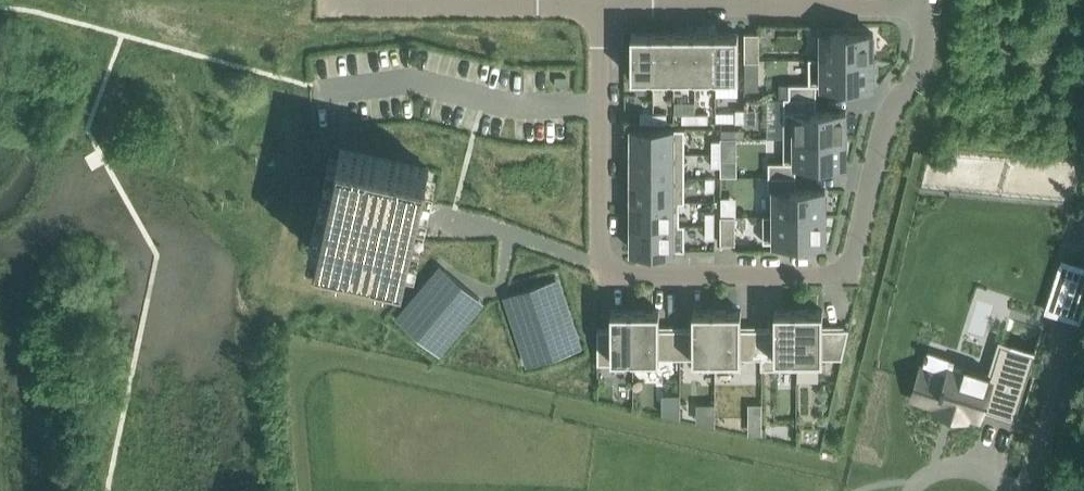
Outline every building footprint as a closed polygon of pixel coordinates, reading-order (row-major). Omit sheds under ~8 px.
[(654,81),(654,32),(632,32),(632,81),(654,81)] [(674,32),(654,32),(654,81),(674,81),(674,32)] [(695,32),(674,32),(674,81),(695,81),(695,32)] [(695,81),(716,81),(716,32),(695,32),(695,81)] [(738,32),(716,32),(716,81),(716,94),(738,94),(738,32)] [(759,32),(745,32),(745,60),(759,60),(759,32)] [(821,32),(821,57),(821,58),(874,58),(874,32),(821,32)] [(821,58),(821,57),(809,57),(809,82),(789,82),(789,96),(789,97),(817,97),(817,84),(874,84),(874,58),(821,58)] [(817,110),(817,97),(789,97),(789,96),(784,96),(784,136),(847,136),(846,110),(817,110)] [(736,121),(745,121),(745,108),(736,108),(736,121)] [(654,121),(654,112),(641,112),(641,121),(654,121)] [(654,112),(654,121),(667,121),(667,112),(654,112)] [(695,121),(695,112),(682,112),(682,121),(695,121)] [(695,121),(708,121),(708,112),(695,112),(695,121)] [(632,152),(685,152),(685,127),(632,127),(632,152)] [(769,175),(796,175),(796,162),(847,162),(847,136),(784,136),(784,161),(769,161),(769,175)] [(712,139),(712,152),(721,152),(721,139),(712,139)] [(317,253),(406,273),(429,168),(340,148),(317,253)] [(632,152),(632,176),(685,176),(685,152),(632,152)] [(721,165),(721,152),(712,152),(712,165),(721,165)] [(732,163),(722,163),(722,174),(732,174),(732,163)] [(796,188),(796,175),(769,175),(769,189),(774,189),(774,213),(774,214),(826,214),(826,188),(796,188)] [(680,200),(680,201),(685,201),(685,176),(632,176),(632,200),(680,200)] [(714,189),(714,176),(706,176),(706,190),(714,189)] [(632,200),(632,224),(680,224),(680,223),(680,201),(680,200),(632,200)] [(706,211),(706,224),(714,224),(714,211),(706,211)] [(826,241),(826,214),(774,214),(774,213),(763,213),(763,241),(826,241)] [(721,243),(735,243),(735,215),(721,214),(721,243)] [(685,223),(680,223),(680,224),(632,224),(632,249),(685,249),(685,223)] [(714,237),(714,224),(706,224),(706,237),(714,237)] [(1046,310),(1079,321),(1081,315),(1083,316),(1083,306),(1083,265),(1063,258),(1046,310)] [(400,320),(435,349),(479,297),(444,268),(400,320)] [(533,362),(576,347),(553,278),(510,293),(533,362)] [(598,362),(634,362),(634,309),(622,309),(611,309),(611,327),(599,327),(598,327),(598,362)] [(659,309),(634,309),(634,362),(659,362),(659,357),(680,357),(680,327),(659,327),(659,309)] [(715,367),(715,309),(693,309),(693,327),(680,327),(680,357),(693,357),(693,367),(715,367)] [(741,309),(715,309),(715,367),(741,367),(741,357),(761,357),(762,357),(762,346),(762,327),(741,327),(741,309)] [(761,367),(797,367),(797,309),(775,309),(775,327),(762,327),(762,346),(762,357),(761,357),(761,367)] [(823,309),(797,309),(797,367),(823,367),(823,357),(841,357),(842,357),(849,327),(844,327),(823,327),(823,309)] [(916,387),(913,396),(924,399),(923,400),(937,404),(935,408),(966,418),(968,413),(977,416),(978,416),(979,415),(981,408),(1013,418),(1013,419),(1014,420),(1015,418),(1028,376),(1029,375),(1033,361),(1032,361),(1035,352),(1034,352),(1002,341),(1001,341),(991,372),(951,360),(946,374),(923,366),(920,375),(919,375),(915,387),(916,387)]
